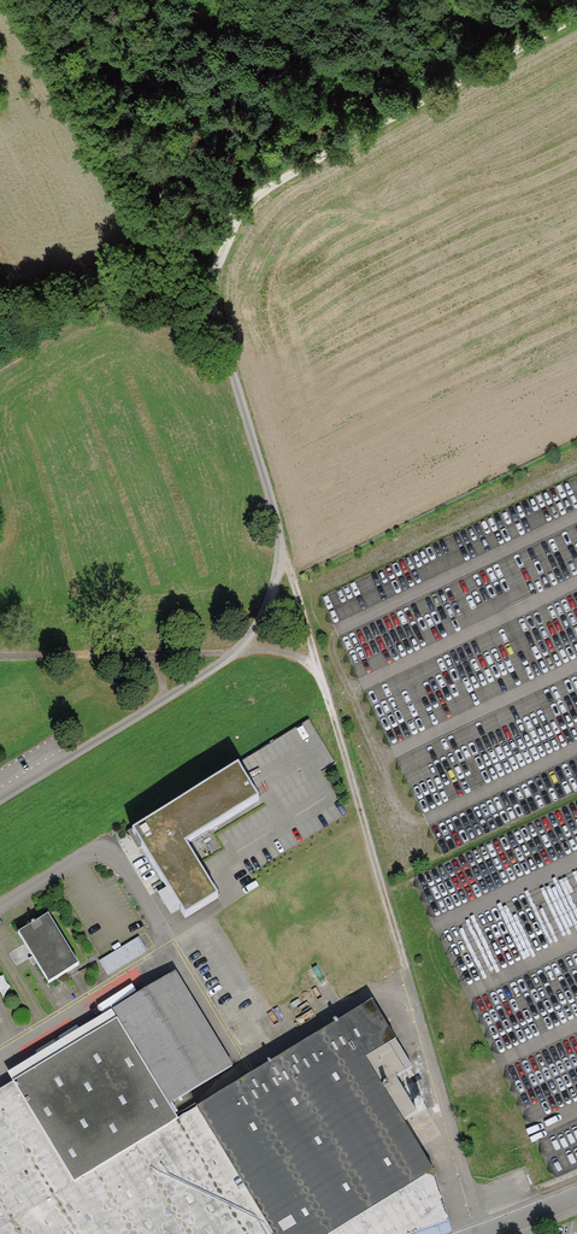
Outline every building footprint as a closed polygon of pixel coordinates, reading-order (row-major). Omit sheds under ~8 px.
[(140,845),(186,917),(217,897),(185,846),(258,802),(239,767),(134,834),(140,845)] [(48,914),(18,933),(49,983),(79,964),(48,914)] [(139,937),(99,961),(108,975),(148,950),(139,937)] [(176,972),(111,1010),(170,1106),(232,1066),(176,972)] [(197,1109),(273,1233),(414,1233),(449,1222),(434,1171),(402,1119),(416,1112),(396,1077),(413,1068),(373,1002),(197,1109)] [(111,1010),(8,1072),(14,1082),(0,1091),(0,1233),(273,1233),(197,1109),(179,1120),(170,1106),(111,1010)]
